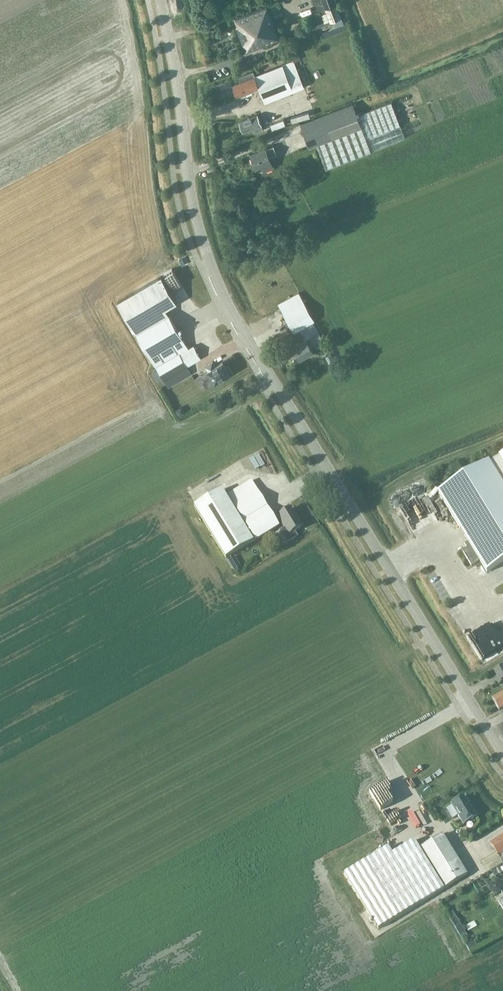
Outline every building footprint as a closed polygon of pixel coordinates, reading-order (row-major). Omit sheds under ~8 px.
[(327,9),(337,6),(335,0),(324,0),(327,9)] [(268,5),(251,12),(264,45),(281,38),(268,5)] [(342,18),(337,6),(327,9),(332,22),(342,18)] [(301,18),(308,14),(306,10),(299,13),(301,18)] [(264,45),(251,12),(236,18),(239,26),(237,26),(247,51),(264,45)] [(231,36),(227,26),(208,34),(211,44),(231,36)] [(240,72),(253,67),(249,58),(236,63),(240,72)] [(241,82),(234,85),(239,96),(253,90),(252,88),(258,85),(265,102),(304,87),(294,61),(255,76),(253,71),(238,77),(241,82)] [(405,137),(401,126),(391,102),(357,115),(353,104),(300,124),(309,147),(317,144),(326,169),(372,151),(371,150),(405,137)] [(257,115),(239,122),(244,132),(253,129),(255,133),(263,130),(261,125),(257,115)] [(284,119),(270,124),(272,130),(285,124),(284,119)] [(270,155),(277,153),(274,145),(252,154),(257,167),(261,165),(264,172),(275,167),(270,155)] [(163,271),(168,282),(174,279),(168,269),(163,271)] [(182,338),(169,315),(165,309),(177,303),(161,276),(117,302),(168,387),(192,374),(187,366),(201,358),(194,346),(187,350),(180,339),(182,338)] [(313,322),(315,320),(299,292),(278,304),(294,332),(300,329),(301,329),(313,322)] [(318,342),(323,339),(313,322),(301,329),(306,340),(293,347),(300,359),(314,351),(312,347),(319,343),(318,342)] [(208,371),(201,375),(204,380),(203,381),(206,388),(214,383),(214,382),(222,378),(223,380),(233,374),(228,366),(226,367),(223,362),(216,366),(213,361),(205,366),(208,371)] [(438,492),(468,541),(464,543),(469,552),(464,555),(471,566),(479,560),(487,572),(502,562),(502,452),(438,492)] [(252,480),(228,495),(255,541),(279,526),(252,480)] [(194,506),(225,558),(254,541),(222,489),(194,506)] [(291,508),(277,517),(284,528),(279,530),(287,543),(297,537),(294,531),(303,526),(298,518),(297,519),(291,508)] [(241,566),(234,556),(228,559),(235,570),(241,566)] [(469,606),(464,609),(470,619),(475,616),(469,606)] [(494,670),(499,680),(502,678),(502,665),(494,670)] [(492,699),(499,710),(502,708),(502,693),(492,699)] [(452,805),(446,809),(452,819),(458,815),(463,825),(477,817),(471,808),(472,807),(469,802),(469,803),(464,795),(451,803),(452,805)] [(378,930),(446,888),(467,875),(442,835),(419,849),(414,841),(392,854),(388,847),(344,874),(378,930)] [(490,843),(502,864),(502,836),(490,843)] [(482,861),(490,855),(488,852),(480,858),(482,861)] [(492,868),(499,881),(502,879),(502,867),(501,863),(492,868)] [(452,911),(448,914),(454,924),(461,936),(465,933),(452,911)] [(474,941),(467,945),(470,951),(477,946),(474,941)]
